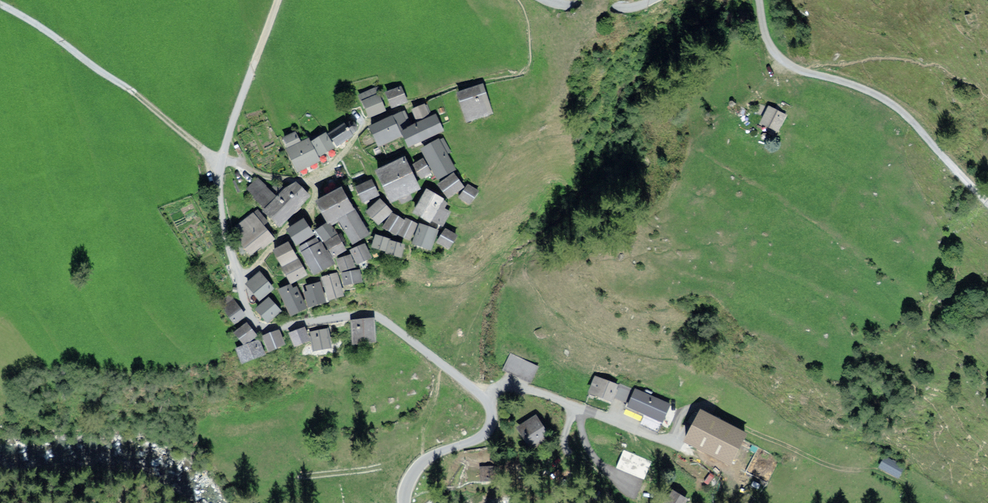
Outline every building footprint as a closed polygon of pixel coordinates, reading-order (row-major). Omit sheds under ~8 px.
[(455,94),(465,122),(490,112),(479,85),(455,94)] [(385,94),(391,108),(406,102),(400,88),(385,94)] [(362,102),(368,117),(385,110),(379,95),(362,102)] [(411,110),(416,121),(431,115),(426,103),(411,110)] [(783,115),(767,107),(758,123),(774,131),(783,115)] [(434,115),(399,132),(407,147),(441,131),(434,115)] [(376,148),(400,136),(390,117),(366,129),(376,148)] [(345,122),(329,132),(338,148),(355,136),(355,135),(359,132),(360,126),(357,122),(351,121),(346,123),(345,122)] [(286,149),(300,142),(295,132),(281,139),(286,149)] [(317,157),(333,150),(326,134),(310,141),(317,157)] [(286,149),(283,150),(294,173),(319,161),(317,157),(310,141),(308,138),(300,142),(286,149)] [(434,179),(452,169),(437,140),(419,149),(434,179)] [(402,158),(372,171),(387,203),(417,190),(402,158)] [(423,159),(413,164),(421,180),(431,176),(423,159)] [(454,173),(438,183),(447,197),(463,186),(454,173)] [(247,188),(264,206),(274,194),(257,178),(247,188)] [(355,186),(362,202),(379,195),(372,179),(355,186)] [(294,180),(261,212),(277,228),(310,196),(294,180)] [(468,184),(458,199),(467,206),(478,192),(468,184)] [(428,187),(411,211),(426,221),(443,197),(428,187)] [(339,189),(313,204),(324,224),(351,209),(339,189)] [(390,211),(379,199),(364,213),(375,225),(390,211)] [(450,213),(440,205),(430,219),(440,226),(450,213)] [(354,211),(335,220),(347,244),(365,235),(354,211)] [(393,235),(404,220),(393,212),(382,227),(393,235)] [(273,238),(253,213),(241,223),(247,231),(234,241),(247,258),(273,238)] [(293,246),(312,233),(303,219),(284,232),(293,246)] [(415,222),(405,219),(399,237),(409,240),(415,222)] [(328,223),(313,231),(320,243),(334,234),(328,223)] [(437,232),(421,224),(411,244),(426,252),(437,232)] [(457,235),(447,228),(436,241),(446,249),(457,235)] [(386,238),(376,234),(372,244),(382,249),(386,238)] [(315,237),(294,247),(307,274),(328,264),(315,237)] [(321,244),(328,258),(342,251),(335,237),(321,244)] [(403,244),(391,240),(386,252),(398,257),(403,244)] [(270,251),(278,268),(296,259),(287,242),(270,251)] [(361,244),(344,250),(350,265),(366,258),(361,244)] [(346,255),(328,260),(332,272),(349,267),(346,255)] [(296,260),(278,269),(286,283),(304,275),(296,260)] [(336,285),(355,283),(354,271),(335,273),(336,285)] [(242,284),(255,301),(270,289),(257,273),(242,284)] [(333,274),(317,277),(321,300),(337,297),(333,274)] [(319,304),(315,283),(297,286),(301,307),(319,304)] [(291,286),(274,292),(282,315),(299,309),(291,286)] [(263,299),(250,309),(261,322),(274,312),(263,299)] [(224,312),(231,324),(244,315),(236,304),(224,312)] [(371,319),(348,320),(349,342),(372,341),(371,319)] [(233,331),(242,344),(256,335),(247,322),(233,331)] [(303,327),(288,331),(292,345),(306,341),(303,327)] [(329,329),(309,331),(311,348),(331,346),(329,329)] [(279,330),(261,337),(267,353),(285,346),(279,330)] [(258,340),(234,348),(240,363),(263,355),(258,340)] [(539,363),(509,352),(501,370),(532,382),(539,363)] [(617,385),(595,375),(587,393),(610,403),(617,385)] [(670,405),(633,388),(625,406),(645,415),(641,424),(658,431),(670,405)] [(743,436),(696,413),(681,443),(728,467),(743,436)] [(534,416),(518,426),(533,449),(549,439),(534,416)] [(904,467),(886,456),(881,465),(899,476),(904,467)] [(490,465),(479,466),(479,481),(491,481),(490,465)] [(672,492),(665,502),(681,502),(683,499),(672,492)]
